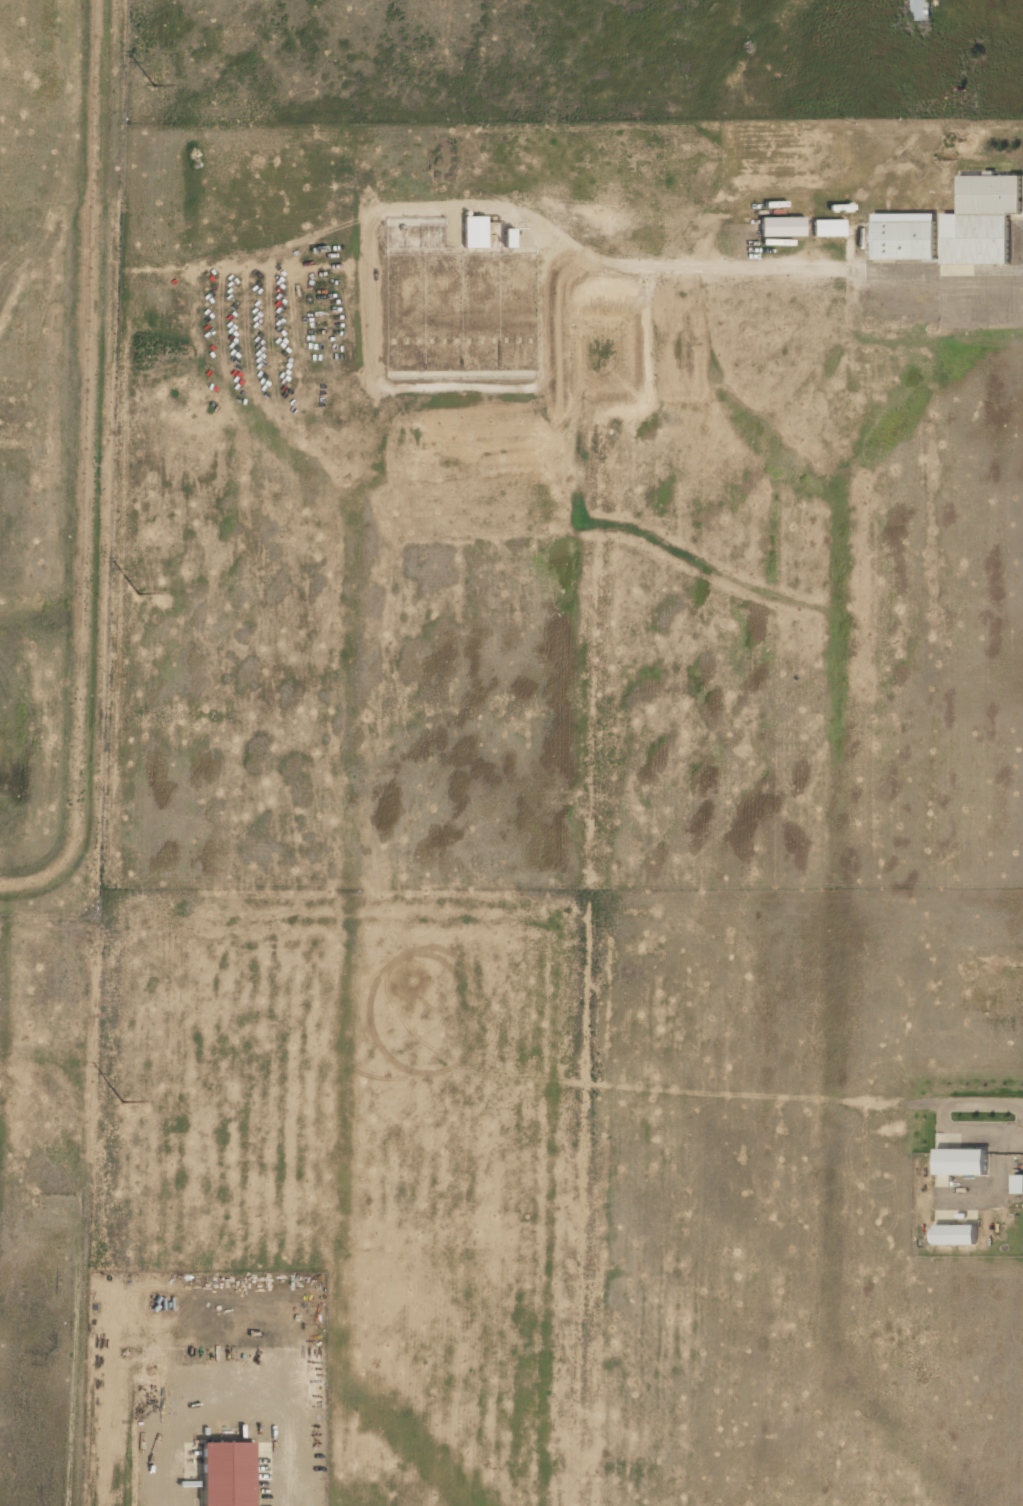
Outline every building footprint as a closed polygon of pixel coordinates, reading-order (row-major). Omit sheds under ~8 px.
[(929,21),(929,0),(913,0),(913,21),(929,21)] [(1010,265),(1010,213),(1022,213),(1022,176),(960,176),(959,215),(944,215),(944,265),(1010,265)] [(875,260),(937,259),(936,214),(874,215),(875,260)] [(487,248),(486,218),(464,218),(464,249),(487,248)] [(805,218),(761,219),(761,238),(805,237),(805,218)] [(814,237),(845,237),(845,221),(814,221),(814,237)] [(938,1175),(986,1176),(987,1150),(938,1149),(938,1175)] [(1022,1194),(1022,1176),(1013,1176),(1013,1194),(1022,1194)] [(977,1225),(936,1226),(937,1246),(977,1245),(977,1225)] [(203,1444),(203,1505),(254,1505),(254,1444),(203,1444)]
